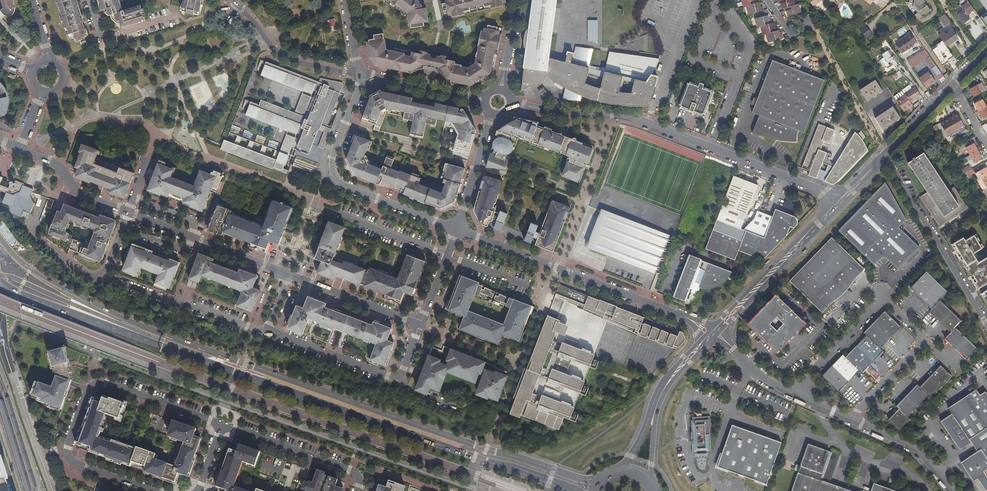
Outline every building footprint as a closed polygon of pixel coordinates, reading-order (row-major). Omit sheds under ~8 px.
[(3,13),(5,15),(9,16),(11,16),(13,15),(15,12),(15,9),(14,4),(14,0),(2,0),(4,8),(0,12),(0,15),(3,13)] [(87,36),(83,22),(84,22),(80,11),(79,11),(76,0),(56,0),(65,28),(68,27),(70,34),(72,33),(74,38),(76,39),(85,37),(87,36)] [(109,15),(111,14),(113,18),(118,23),(121,23),(122,27),(145,20),(144,16),(146,16),(143,8),(142,9),(141,5),(123,11),(121,7),(119,0),(118,0),(98,0),(101,10),(107,8),(108,11),(109,15)] [(183,3),(182,3),(181,7),(182,7),(181,10),(186,12),(185,17),(186,19),(193,17),(194,13),(200,14),(203,0),(184,0),(183,3)] [(408,13),(410,24),(411,24),(412,28),(421,26),(420,23),(424,22),(429,21),(426,8),(423,9),(422,5),(420,3),(420,2),(418,0),(390,0),(408,13)] [(446,3),(443,4),(445,13),(449,12),(449,15),(453,15),(453,17),(465,14),(464,12),(471,10),(470,8),(484,4),(485,7),(491,5),(492,8),(503,6),(503,3),(507,3),(506,0),(446,0),(446,3)] [(549,57),(548,56),(549,55),(549,53),(556,0),(533,0),(529,29),(527,29),(524,35),(524,41),(524,48),(527,48),(526,55),(520,55),(526,59),(522,90),(546,80),(546,74),(549,57)] [(742,1),(743,6),(746,5),(748,14),(763,10),(762,6),(760,6),(759,7),(758,2),(757,0),(741,0),(742,1)] [(778,0),(779,4),(781,3),(782,3),(784,8),(785,11),(786,11),(788,11),(789,15),(801,12),(799,4),(796,5),(795,0),(778,0)] [(908,3),(913,4),(912,6),(917,13),(913,16),(914,17),(915,18),(917,19),(918,19),(919,18),(921,17),(920,15),(923,13),(924,15),(930,11),(926,5),(925,5),(923,3),(924,0),(909,0),(908,3)] [(966,15),(973,11),(966,0),(964,0),(958,4),(963,11),(966,15)] [(979,4),(977,2),(972,5),(979,15),(986,10),(986,0),(985,0),(979,4)] [(820,1),(813,6),(816,10),(823,5),(821,2),(820,1)] [(962,25),(969,20),(966,15),(963,11),(956,16),(962,25)] [(774,27),(773,23),(772,19),(770,20),(769,20),(767,15),(755,18),(758,27),(760,26),(763,34),(766,33),(768,42),(783,37),(782,34),(780,34),(779,35),(778,30),(777,26),(775,27),(774,27)] [(979,18),(976,20),(986,36),(986,30),(979,18)] [(599,42),(599,20),(588,20),(588,42),(599,42)] [(443,75),(445,77),(447,80),(451,81),(468,85),(471,86),(490,73),(491,70),(495,54),(497,54),(501,35),(499,35),(500,31),(497,31),(498,27),(488,25),(488,29),(485,28),(484,32),(482,31),(479,46),(478,53),(477,53),(476,56),(477,57),(477,59),(464,67),(461,66),(455,65),(455,64),(456,61),(449,60),(449,57),(442,55),(441,57),(438,56),(437,59),(436,68),(439,69),(438,71),(443,75)] [(868,30),(866,27),(865,26),(859,30),(862,35),(863,34),(866,38),(872,33),(869,29),(868,30)] [(945,47),(956,39),(950,31),(944,36),(942,33),(937,36),(945,47)] [(370,42),(367,42),(370,57),(377,65),(412,73),(416,71),(420,69),(424,69),(425,66),(428,66),(430,58),(431,54),(427,54),(428,52),(420,51),(419,53),(395,48),(394,51),(385,49),(385,47),(386,47),(385,40),(384,33),(378,34),(378,37),(375,37),(375,39),(369,40),(370,42)] [(912,45),(915,42),(909,33),(905,35),(906,36),(895,44),(901,53),(913,45),(912,45)] [(573,63),(589,67),(594,49),(576,46),(573,63)] [(894,66),(899,62),(894,55),(893,56),(889,50),(882,55),(884,57),(879,61),(884,68),(886,67),(887,69),(893,65),(894,66)] [(943,77),(924,50),(907,61),(911,68),(924,59),(938,80),(943,77)] [(647,82),(652,74),(657,65),(660,58),(610,51),(605,71),(647,82)] [(589,67),(573,63),(572,63),(574,53),(568,52),(566,61),(549,57),(546,74),(554,81),(565,87),(577,93),(582,95),(589,98),(602,101),(610,103),(616,104),(622,105),(636,105),(650,105),(652,96),(654,95),(657,86),(655,86),(658,76),(652,74),(647,82),(605,71),(589,67)] [(757,115),(778,61),(774,60),(753,114),(757,115)] [(341,82),(325,79),(321,78),(319,82),(309,78),(266,61),(265,65),(261,74),(312,94),(313,90),(315,91),(313,97),(311,97),(309,98),(305,108),(306,108),(306,110),(308,110),(304,122),(301,121),(303,116),(261,100),(259,105),(251,101),(250,105),(246,113),(246,114),(296,133),(297,133),(302,135),(298,146),(310,151),(318,129),(321,123),(322,123),(327,125),(340,91),(341,91),(343,86),(341,82)] [(774,106),(810,120),(817,101),(825,79),(778,61),(757,115),(760,116),(753,134),(760,137),(761,135),(763,136),(774,106)] [(919,79),(926,89),(935,82),(928,73),(925,75),(924,73),(921,75),(922,77),(919,79)] [(867,101),(883,91),(876,80),(860,90),(867,101)] [(699,82),(698,85),(689,81),(686,83),(684,90),(679,104),(680,108),(683,106),(690,109),(690,108),(694,109),(694,110),(700,112),(702,115),(704,114),(713,93),(711,90),(703,87),(704,84),(699,82)] [(970,90),(974,97),(985,91),(981,84),(970,90)] [(562,104),(580,106),(582,95),(577,93),(565,87),(562,104)] [(910,103),(920,96),(914,88),(912,89),(911,89),(904,94),(905,95),(910,103)] [(413,98),(381,91),(370,97),(363,117),(377,122),(382,110),(386,108),(405,112),(404,118),(413,120),(411,134),(423,136),(426,123),(436,125),(437,119),(446,120),(446,119),(449,106),(436,103),(434,109),(412,104),(413,98)] [(309,98),(311,97),(302,93),(295,112),(303,115),(306,110),(306,108),(305,108),(309,98)] [(912,106),(910,103),(905,95),(896,101),(903,111),(908,107),(909,108),(912,106)] [(974,104),(978,112),(986,108),(981,100),(974,104)] [(459,108),(449,106),(446,119),(451,120),(451,121),(452,122),(454,120),(461,132),(459,134),(457,142),(455,142),(453,148),(470,153),(476,130),(464,109),(462,108),(461,110),(460,112),(458,112),(459,108)] [(683,106),(680,108),(702,115),(700,112),(694,110),(694,109),(690,108),(690,109),(683,106)] [(804,134),(810,120),(774,106),(763,136),(765,137),(766,137),(771,138),(771,140),(775,141),(782,142),(797,143),(797,136),(797,133),(798,131),(804,134)] [(883,130),(900,118),(893,107),(875,118),(883,130)] [(986,108),(978,112),(982,119),(986,117),(986,110),(986,108)] [(946,121),(953,131),(954,131),(963,125),(955,113),(952,115),(953,117),(946,121)] [(582,145),(583,143),(576,140),(572,139),(553,131),(551,131),(544,128),(538,125),(539,122),(518,118),(497,130),(496,135),(500,136),(499,137),(497,138),(494,141),(492,146),(495,149),(493,154),(490,153),(486,167),(503,167),(505,162),(507,163),(510,157),(507,156),(512,142),(510,140),(509,139),(510,136),(516,138),(517,136),(524,138),(525,137),(543,143),(542,145),(553,149),(553,147),(571,154),(564,172),(567,173),(565,177),(575,180),(577,177),(579,178),(584,167),(583,167),(584,165),(585,162),(587,163),(593,149),(582,145)] [(953,131),(946,121),(943,122),(943,121),(939,123),(946,135),(953,131)] [(833,185),(834,185),(836,184),(837,182),(838,183),(868,152),(868,151),(865,145),(863,140),(865,138),(863,134),(861,131),(858,135),(855,132),(850,140),(851,142),(845,151),(850,155),(838,167),(834,166),(828,163),(832,155),(820,151),(822,144),(823,142),(829,144),(834,130),(818,124),(811,142),(801,169),(809,172),(807,177),(815,180),(816,179),(821,181),(822,179),(825,180),(825,181),(824,182),(825,182),(828,185),(829,185),(830,185),(832,186),(833,185)] [(331,129),(322,125),(320,130),(324,132),(318,147),(324,149),(331,129)] [(938,128),(936,125),(933,127),(934,130),(930,133),(935,142),(940,138),(935,130),(938,128)] [(243,136),(251,139),(253,133),(245,130),(243,136)] [(294,138),(295,137),(287,134),(280,151),(288,154),(291,148),(291,146),(294,138)] [(258,135),(255,142),(264,145),(266,138),(258,135)] [(355,175),(368,180),(384,186),(386,180),(391,182),(390,183),(394,185),(399,172),(391,168),(394,159),(387,157),(382,169),(369,164),(365,155),(370,141),(356,135),(347,158),(355,175)] [(222,147),(221,148),(224,150),(226,151),(229,152),(268,167),(287,175),(288,174),(287,174),(289,170),(283,168),(284,165),(288,156),(288,155),(280,152),(277,160),(227,140),(224,139),(224,140),(222,147)] [(851,142),(850,140),(848,143),(837,161),(834,166),(838,167),(850,155),(845,151),(851,142)] [(962,144),(958,147),(960,150),(962,149),(963,150),(965,149),(970,156),(977,152),(973,144),(969,146),(967,142),(962,144)] [(134,173),(120,167),(118,172),(94,163),(99,150),(84,144),(76,167),(80,168),(78,175),(95,182),(96,181),(103,184),(102,185),(111,189),(110,192),(125,198),(134,173)] [(977,152),(970,156),(974,163),(982,159),(977,152)] [(923,154),(917,157),(907,164),(926,193),(919,198),(939,228),(952,219),(966,209),(959,198),(956,199),(952,192),(949,194),(923,154)] [(159,160),(153,176),(147,174),(145,177),(152,179),(148,190),(160,195),(161,193),(167,195),(168,196),(170,191),(185,197),(183,201),(184,202),(190,204),(189,206),(202,211),(204,207),(205,207),(207,201),(206,201),(210,191),(208,190),(209,189),(217,192),(218,190),(196,182),(196,183),(195,183),(194,186),(170,177),(173,169),(166,166),(166,167),(164,167),(166,162),(159,160)] [(400,171),(399,172),(394,185),(405,189),(404,194),(407,195),(408,193),(415,198),(425,202),(441,208),(456,202),(457,198),(456,197),(456,195),(458,195),(463,176),(461,175),(463,168),(445,163),(443,170),(446,171),(443,182),(445,183),(442,192),(439,192),(439,193),(437,192),(438,191),(419,184),(421,178),(411,174),(410,176),(407,175),(407,173),(400,171)] [(968,166),(962,170),(964,175),(971,171),(968,166)] [(982,180),(986,177),(986,171),(985,168),(975,174),(977,178),(976,179),(978,182),(982,180)] [(218,190),(221,182),(220,181),(222,177),(220,176),(221,173),(214,171),(213,172),(212,172),(211,174),(201,170),(199,174),(196,180),(197,180),(196,182),(218,190)] [(734,176),(733,175),(722,205),(723,205),(746,214),(758,185),(734,176)] [(7,193),(3,202),(9,205),(12,212),(12,213),(22,216),(23,216),(28,218),(29,213),(30,213),(34,203),(31,195),(32,192),(33,189),(24,186),(23,185),(22,189),(18,188),(19,184),(15,182),(0,176),(0,190),(7,193)] [(487,177),(484,176),(474,209),(481,223),(488,226),(490,220),(492,221),(492,222),(495,223),(495,222),(496,222),(503,225),(508,227),(510,220),(510,218),(509,215),(508,213),(500,210),(500,213),(495,211),(493,210),(494,207),(495,203),(497,196),(496,195),(497,193),(499,194),(501,185),(498,185),(500,180),(487,176),(487,177)] [(16,180),(15,182),(19,184),(18,188),(22,189),(23,185),(24,186),(25,184),(16,180)] [(874,264),(880,259),(882,256),(886,256),(888,259),(898,268),(919,246),(885,181),(861,205),(860,210),(855,212),(838,230),(874,264)] [(566,219),(570,208),(567,206),(567,205),(554,200),(553,201),(552,201),(540,233),(536,232),(539,225),(531,222),(527,234),(534,237),(534,236),(538,238),(538,239),(536,243),(548,248),(548,249),(553,251),(557,242),(555,242),(563,222),(564,218),(566,219)] [(278,243),(292,207),(281,203),(274,201),(265,223),(266,223),(265,227),(263,228),(259,226),(260,225),(235,215),(234,217),(230,215),(232,210),(218,205),(208,230),(222,235),(224,232),(251,242),(249,246),(267,252),(271,241),(278,243)] [(717,220),(741,229),(746,214),(723,205),(722,205),(716,219),(717,220)] [(101,218),(100,219),(73,209),(66,206),(64,213),(60,212),(52,233),(62,237),(61,239),(62,241),(63,242),(64,242),(71,245),(70,247),(71,249),(73,249),(73,250),(80,252),(79,255),(81,256),(82,257),(94,262),(96,261),(97,259),(101,260),(101,259),(106,247),(107,243),(113,228),(110,227),(111,225),(113,219),(110,218),(110,220),(101,218)] [(74,208),(73,209),(100,219),(101,218),(95,215),(95,214),(81,209),(80,210),(74,208)] [(796,219),(795,218),(792,215),(775,209),(764,238),(745,230),(741,229),(717,220),(716,219),(705,248),(705,249),(734,260),(735,260),(738,251),(762,260),(776,245),(786,236),(787,235),(790,227),(793,228),(796,225),(797,224),(797,221),(796,219)] [(668,236),(602,210),(587,246),(654,272),(668,236)] [(52,233),(60,212),(59,211),(54,223),(51,230),(50,233),(52,233)] [(341,236),(345,227),(329,221),(327,228),(326,231),(341,236)] [(493,228),(501,231),(503,225),(496,222),(493,228)] [(557,242),(565,222),(563,222),(555,242),(557,242)] [(113,228),(107,243),(109,244),(111,239),(110,239),(113,229),(114,229),(116,224),(115,223),(113,228)] [(361,284),(366,271),(366,270),(358,267),(358,266),(348,262),(348,263),(345,262),(344,264),(332,260),(332,258),(333,258),(341,236),(326,231),(319,247),(317,254),(316,257),(322,260),(318,272),(336,279),(337,275),(361,284)] [(534,237),(527,234),(524,240),(531,243),(534,237)] [(952,248),(977,289),(986,283),(986,281),(984,276),(986,275),(986,260),(986,258),(977,263),(971,254),(980,249),(973,236),(964,241),(962,238),(953,244),(954,247),(952,248)] [(826,243),(816,253),(806,264),(795,275),(790,281),(791,282),(822,312),(833,301),(837,299),(843,293),(849,287),(851,284),(851,282),(864,269),(831,237),(826,243)] [(143,247),(132,243),(128,255),(129,256),(124,270),(131,272),(130,273),(138,277),(142,266),(159,273),(154,285),(166,290),(167,286),(169,287),(176,269),(177,269),(180,262),(170,258),(169,262),(165,261),(166,260),(151,254),(147,252),(148,251),(142,248),(143,247)] [(199,253),(194,267),(190,278),(199,282),(202,276),(205,277),(205,275),(208,277),(214,279),(215,277),(218,279),(224,281),(223,282),(232,286),(232,287),(238,290),(239,289),(243,290),(237,305),(252,311),(260,290),(253,287),(258,276),(241,269),(239,273),(213,262),(214,259),(199,253)] [(426,261),(408,254),(405,260),(423,267),(426,261)] [(689,256),(687,261),(705,268),(707,263),(689,256)] [(423,267),(405,260),(401,273),(402,273),(400,278),(399,279),(398,277),(395,278),(392,277),(393,276),(388,274),(389,273),(379,269),(378,270),(369,267),(367,272),(366,271),(361,284),(372,289),(372,287),(375,288),(375,290),(382,293),(383,291),(386,292),(384,297),(400,303),(403,294),(403,292),(406,291),(408,293),(413,295),(423,267)] [(705,268),(687,261),(674,295),(685,300),(690,289),(695,291),(697,291),(698,286),(701,287),(700,287),(703,288),(709,289),(714,288),(718,286),(720,285),(723,283),(727,279),(717,276),(718,274),(715,273),(718,267),(707,263),(705,268)] [(717,276),(727,279),(728,277),(730,274),(731,272),(718,267),(715,273),(718,274),(717,276)] [(922,298),(937,282),(926,271),(910,287),(922,298)] [(502,324),(493,321),(468,311),(468,310),(474,294),(476,293),(489,299),(488,302),(490,303),(495,293),(467,280),(467,279),(460,276),(460,277),(448,310),(465,316),(460,327),(467,330),(467,332),(476,336),(477,334),(482,336),(481,338),(491,341),(491,340),(494,341),(499,342),(502,335),(519,341),(524,327),(531,309),(532,307),(525,304),(524,306),(496,293),(492,304),(494,305),(495,302),(509,308),(509,310),(504,324),(502,324)] [(930,311),(940,301),(948,293),(937,282),(922,298),(932,308),(929,311),(930,311)] [(635,331),(672,347),(676,336),(676,335),(642,323),(643,320),(635,316),(634,314),(561,286),(556,297),(567,301),(567,303),(619,323),(635,329),(635,331)] [(387,364),(388,359),(391,351),(395,342),(389,339),(393,328),(375,321),(374,323),(373,326),(365,323),(366,320),(334,308),(333,311),(325,308),(327,302),(309,295),(305,307),(298,304),(294,314),(292,319),(289,327),(304,332),(308,323),(312,325),(313,322),(329,328),(330,326),(343,331),(345,328),(356,332),(356,334),(377,342),(372,358),(375,359),(380,361),(387,364)] [(762,339),(764,338),(767,341),(766,342),(777,353),(805,323),(794,313),(793,314),(790,311),(791,310),(775,295),(747,324),(762,339)] [(940,322),(950,311),(940,301),(930,311),(931,313),(940,322)] [(874,322),(890,338),(901,327),(885,311),(874,322)] [(951,332),(961,321),(950,311),(940,322),(951,332)] [(576,348),(578,343),(566,339),(564,345),(561,345),(561,347),(556,346),(557,343),(552,341),(556,333),(565,336),(568,326),(560,323),(560,322),(548,316),(547,316),(547,318),(546,319),(510,414),(531,422),(532,420),(559,431),(564,417),(570,420),(575,407),(542,395),(541,399),(539,404),(538,404),(539,402),(537,401),(536,404),(534,403),(537,396),(532,394),(534,391),(539,378),(548,381),(547,384),(554,387),(555,387),(554,388),(560,392),(561,392),(563,392),(564,390),(565,388),(580,393),(584,381),(583,381),(566,374),(571,360),(590,367),(594,355),(576,348)] [(962,322),(961,321),(951,332),(945,339),(967,359),(977,349),(956,328),(962,322)] [(866,336),(882,352),(883,351),(880,348),(890,338),(874,322),(864,333),(866,335),(866,336)] [(677,347),(683,333),(678,331),(677,331),(676,335),(676,336),(672,347),(676,349),(677,347)] [(855,346),(872,362),(882,352),(866,336),(855,346)] [(842,355),(859,371),(859,370),(862,373),(872,362),(855,346),(846,357),(843,354),(842,355)] [(70,374),(72,374),(69,366),(69,365),(68,363),(64,349),(60,350),(60,349),(48,353),(49,356),(48,356),(51,366),(52,366),(53,371),(55,370),(57,378),(53,390),(36,384),(31,396),(39,398),(38,402),(61,410),(65,401),(65,399),(66,397),(70,387),(70,386),(71,383),(72,381),(70,374)] [(478,362),(478,361),(451,350),(447,360),(449,361),(447,367),(438,364),(439,360),(429,357),(416,389),(426,393),(429,386),(439,390),(440,385),(439,385),(444,372),(445,372),(446,371),(450,372),(451,372),(451,371),(470,378),(470,380),(471,380),(478,362)] [(848,381),(859,371),(842,355),(832,365),(848,381)] [(484,363),(478,361),(478,362),(471,380),(474,382),(478,372),(480,373),(484,363)] [(838,392),(848,381),(832,365),(821,376),(838,392)] [(872,378),(879,376),(876,370),(874,371),(872,365),(868,367),(872,378)] [(930,377),(941,387),(952,376),(941,365),(930,377)] [(470,381),(470,380),(470,378),(451,371),(451,372),(450,372),(450,373),(470,381)] [(499,396),(503,385),(506,377),(496,373),(495,374),(486,371),(484,376),(485,377),(480,389),(479,389),(477,394),(487,398),(488,396),(497,400),(499,396)] [(931,398),(941,387),(930,377),(920,387),(917,384),(917,385),(928,395),(931,398)] [(906,396),(917,406),(928,395),(917,385),(906,396)] [(973,391),(948,408),(952,414),(941,421),(953,440),(958,448),(960,448),(961,449),(963,448),(972,443),(977,451),(968,458),(969,460),(964,463),(970,471),(974,478),(983,472),(986,478),(986,394),(985,391),(980,395),(976,389),(973,391)] [(899,409),(909,419),(910,419),(907,416),(917,406),(906,396),(896,406),(899,409)] [(91,409),(92,409),(87,423),(86,423),(79,443),(85,445),(93,448),(92,451),(106,456),(106,458),(123,464),(124,463),(131,465),(136,451),(129,449),(130,446),(112,440),(111,443),(99,438),(103,428),(101,428),(106,414),(120,419),(125,405),(106,398),(103,397),(101,403),(94,401),(91,409)] [(899,430),(909,419),(899,409),(888,419),(899,430)] [(705,453),(710,453),(709,434),(710,434),(709,416),(695,417),(692,417),(692,421),(690,421),(691,432),(690,432),(690,435),(691,441),(692,441),(692,453),(697,453),(697,454),(703,454),(705,454),(705,453)] [(172,431),(169,437),(182,442),(183,439),(185,440),(184,442),(184,443),(175,466),(154,459),(156,454),(137,448),(136,451),(132,462),(146,467),(144,472),(173,482),(175,483),(179,473),(188,477),(189,473),(193,462),(199,445),(201,439),(194,436),(197,429),(185,425),(175,422),(173,426),(172,426),(170,431),(172,431)] [(717,467),(738,474),(742,476),(744,476),(766,484),(781,442),(732,425),(717,467)] [(260,452),(241,445),(239,444),(237,452),(230,449),(226,459),(228,460),(227,463),(225,463),(216,487),(225,490),(247,490),(234,486),(243,462),(251,465),(252,462),(256,464),(260,452)] [(830,483),(840,455),(808,444),(800,466),(796,464),(794,471),(798,472),(791,490),(851,490),(830,483)] [(9,475),(2,453),(0,454),(0,477),(9,475)] [(969,460),(968,458),(961,462),(967,472),(970,471),(964,463),(969,460)] [(970,471),(967,472),(973,481),(977,479),(986,490),(986,478),(983,472),(974,478),(970,471)] [(338,480),(320,473),(320,475),(316,474),(313,483),(309,481),(308,484),(307,487),(306,490),(340,490),(341,489),(336,487),(338,480)] [(9,475),(0,477),(0,490),(15,490),(11,475),(9,475)] [(405,487),(395,484),(395,485),(389,483),(387,488),(380,486),(378,490),(404,490),(405,487)]
